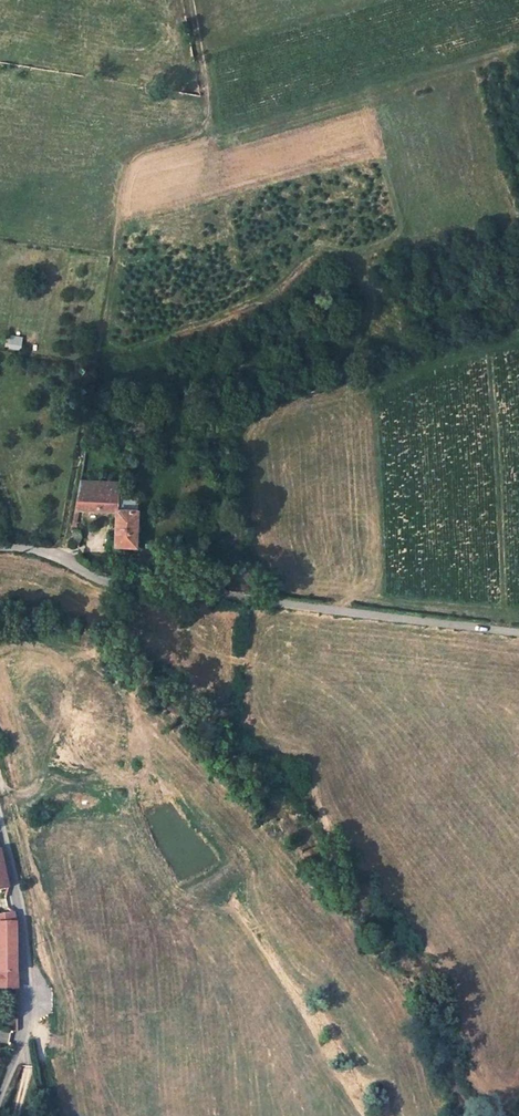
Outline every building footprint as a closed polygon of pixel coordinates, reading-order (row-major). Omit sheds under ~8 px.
[(76,511),(81,511),(117,512),(114,546),(116,546),(137,548),(139,513),(119,512),(119,496),(120,483),(80,483),(76,511)] [(140,497),(119,496),(119,512),(139,513),(140,497)] [(79,526),(74,526),(72,541),(78,543),(83,538),(79,526)] [(97,561),(95,570),(116,578),(116,565),(97,561)] [(17,989),(17,929),(14,913),(5,918),(5,926),(0,926),(0,989),(17,989)]
